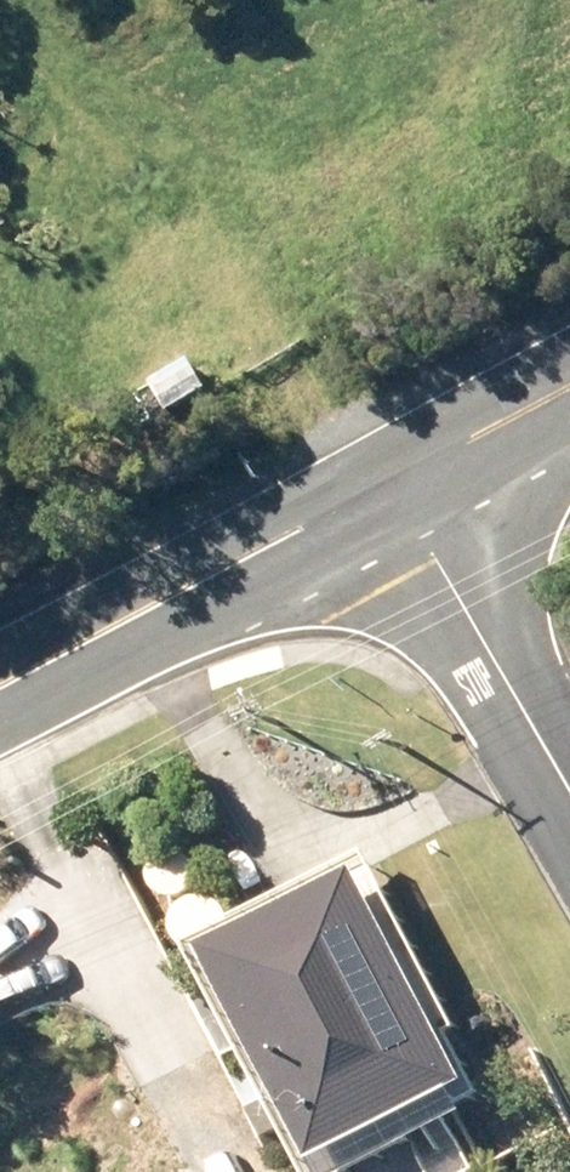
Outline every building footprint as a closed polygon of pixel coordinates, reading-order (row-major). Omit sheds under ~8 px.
[(243,943),(352,1156),(500,1079),(390,867),(243,943)]
